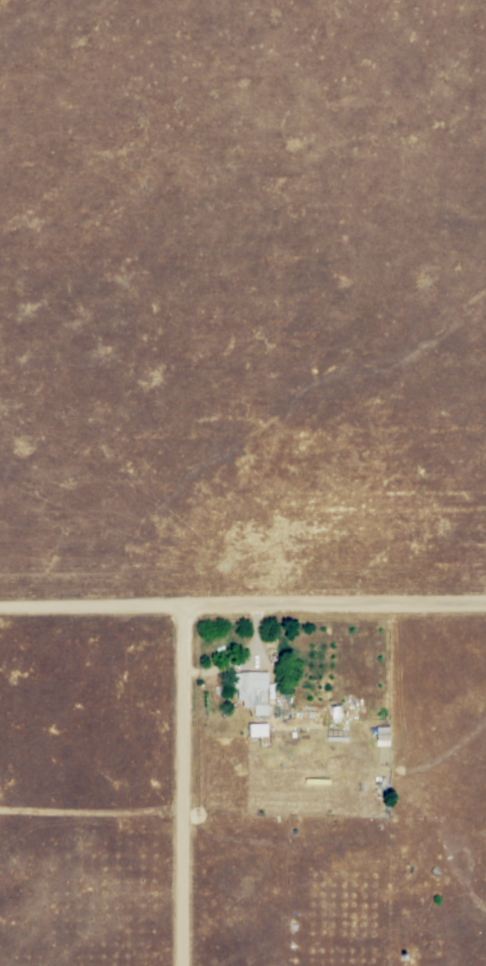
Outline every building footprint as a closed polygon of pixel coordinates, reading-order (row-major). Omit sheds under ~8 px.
[(269,674),(238,673),(238,709),(255,709),(255,690),(269,690),(269,674)] [(333,708),(342,708),(342,722),(332,722),(333,708)] [(249,726),(270,726),(269,739),(249,739),(249,726)] [(377,729),(391,729),(391,748),(377,748),(377,729)]
